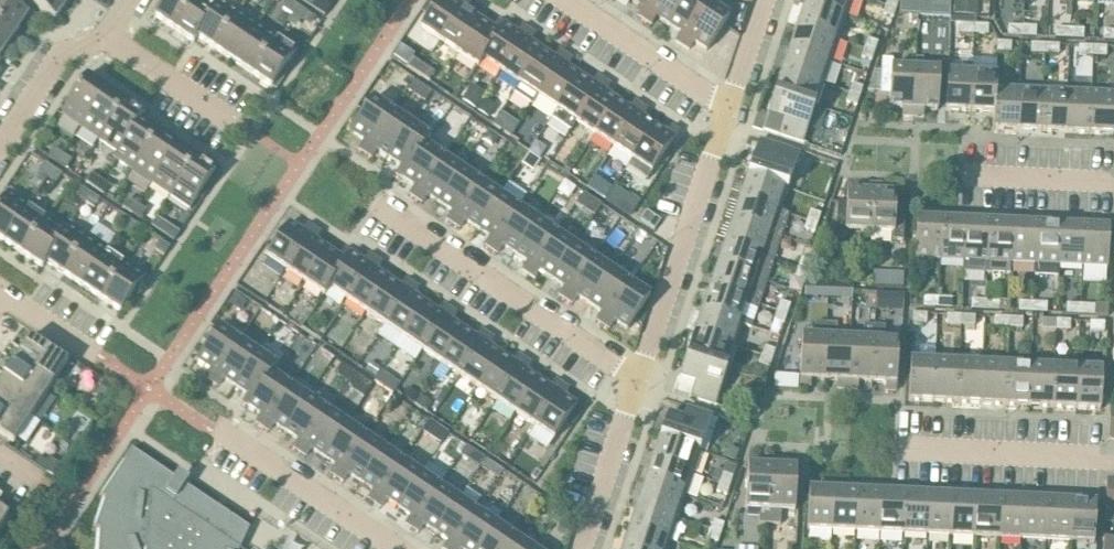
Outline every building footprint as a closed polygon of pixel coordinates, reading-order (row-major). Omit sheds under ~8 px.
[(3,0),(0,0),(0,28),(13,36),(27,16),(3,0)] [(50,18),(54,21),(68,0),(23,0),(50,18)] [(194,0),(166,0),(154,17),(173,31),(194,0)] [(173,31),(193,44),(197,38),(196,38),(217,6),(216,5),(208,0),(194,0),(173,31)] [(239,13),(220,0),(219,0),(216,5),(217,6),(196,38),(197,38),(214,50),(239,13)] [(301,2),(310,8),(315,0),(302,0),(301,2)] [(448,0),(428,0),(416,19),(424,24),(420,29),(439,43),(467,1),(465,0),(453,0),(452,2),(448,0)] [(658,0),(631,0),(631,1),(642,9),(637,17),(644,21),(658,0)] [(685,0),(658,0),(644,21),(651,26),(656,18),(668,26),(685,0)] [(709,5),(701,0),(685,0),(668,26),(680,34),(674,42),(681,47),(709,5)] [(805,5),(845,18),(851,0),(806,0),(805,5)] [(896,10),(899,0),(897,0),(887,0),(885,6),(896,10)] [(900,14),(916,14),(917,0),(900,0),(900,14)] [(977,16),(978,0),(954,0),(953,15),(977,16)] [(288,1),(282,10),(291,16),(297,7),(288,1)] [(458,55),(481,22),(472,16),(477,8),(467,1),(439,43),(458,55)] [(709,5),(681,47),(688,51),(693,43),(706,52),(729,19),(709,5)] [(845,18),(805,5),(797,27),(837,41),(845,18)] [(742,23),(747,9),(738,6),(733,20),(742,23)] [(896,10),(885,6),(882,16),(892,19),(896,10)] [(297,7),(291,16),(300,22),(306,14),(297,7)] [(233,63),(258,25),(239,13),(214,50),(233,63)] [(482,60),(504,27),(498,22),(492,30),(481,22),(458,55),(478,68),(483,61),(482,60)] [(252,75),(277,38),(258,25),(233,63),(252,75)] [(960,25),(959,35),(973,36),(974,26),(960,25)] [(988,26),(974,26),(973,36),(988,36),(988,26)] [(501,73),(528,31),(521,27),(516,35),(504,27),(482,60),(483,61),(501,73)] [(837,41),(797,27),(790,50),(830,63),(837,41)] [(1007,27),(1007,37),(1021,38),(1021,28),(1007,27)] [(0,28),(0,56),(13,36),(0,28)] [(1021,28),(1021,38),(1035,38),(1036,28),(1021,28)] [(1068,40),(1069,30),(1055,29),(1054,39),(1068,40)] [(1069,30),(1068,40),(1083,41),(1083,31),(1069,30)] [(519,85),(542,52),(530,44),(535,36),(528,31),(501,73),(519,85)] [(1102,42),(1113,42),(1113,32),(1103,32),(1102,42)] [(277,38),(252,75),(271,88),(296,51),(277,38)] [(864,49),(874,53),(877,43),(867,40),(864,49)] [(997,43),(996,53),(1011,54),(1011,44),(997,43)] [(1031,45),(1030,55),(1044,55),(1045,45),(1031,45)] [(1045,45),(1044,55),(1058,56),(1059,46),(1045,45)] [(1091,57),(1091,47),(1078,47),(1077,57),(1091,57)] [(1091,47),(1091,57),(1106,58),(1106,48),(1091,47)] [(860,59),(871,62),(874,53),(864,49),(860,59)] [(830,63),(790,50),(782,72),(822,86),(830,63)] [(519,85),(513,95),(531,107),(538,98),(566,56),(559,52),(554,60),(542,52),(519,85)] [(557,110),(579,77),(567,69),(572,61),(566,56),(538,98),(557,110)] [(412,59),(406,68),(418,75),(423,67),(412,59)] [(912,118),(915,70),(892,69),(892,61),(881,61),(880,96),(889,96),(888,109),(902,110),(902,117),(912,118)] [(915,70),(912,118),(923,118),(923,111),(937,111),(938,99),(946,99),(948,72),(949,64),(938,63),(938,71),(915,70)] [(423,67),(418,75),(429,83),(434,74),(423,67)] [(822,86),(782,72),(775,95),(814,108),(822,86)] [(972,73),(948,72),(946,99),(945,112),(970,113),(972,73)] [(995,90),(996,74),(972,73),(970,113),(993,114),(995,90)] [(576,123),(603,82),(597,77),(591,85),(579,77),(557,110),(576,123)] [(81,129),(106,91),(86,78),(61,115),(81,129)] [(594,136),(617,102),(605,94),(610,86),(603,82),(576,123),(594,136)] [(849,95),(859,98),(862,89),(852,85),(849,95)] [(471,86),(461,100),(475,110),(485,96),(471,86)] [(993,114),(992,131),(1016,132),(1018,91),(995,90),(993,114)] [(106,91),(81,129),(99,141),(124,104),(106,91)] [(1040,133),(1042,93),(1018,91),(1016,132),(1040,133)] [(1064,134),(1066,94),(1042,93),(1040,133),(1064,134)] [(1087,135),(1089,95),(1066,94),(1064,134),(1087,135)] [(775,95),(763,131),(803,144),(814,108),(775,95)] [(846,104),(856,108),(859,98),(849,95),(846,104)] [(1087,135),(1112,137),(1113,109),(1113,97),(1089,95),(1087,135)] [(364,154),(392,113),(373,100),(350,133),(363,142),(358,150),(364,154)] [(482,100),(475,110),(488,119),(495,109),(482,100)] [(613,148),(641,107),(634,102),(629,110),(617,102),(594,136),(613,148)] [(124,104),(99,141),(117,153),(118,154),(139,122),(140,123),(144,117),(124,104)] [(632,161),(654,127),(642,119),(648,112),(641,107),(613,148),(632,161)] [(392,113),(364,154),(371,159),(376,151),(388,159),(411,126),(392,113)] [(500,113),(492,126),(501,132),(509,120),(500,113)] [(158,134),(140,123),(139,122),(118,154),(117,153),(113,158),(133,172),(158,134)] [(411,126),(388,159),(400,167),(395,175),(402,179),(424,146),(425,146),(430,139),(411,126)] [(627,168),(646,181),(679,133),(671,128),(666,135),(654,127),(632,161),(627,168)] [(152,184),(177,147),(158,134),(133,172),(152,184)] [(755,154),(747,177),(787,190),(799,154),(760,141),(755,154)] [(538,143),(533,152),(542,158),(546,152),(545,147),(538,143)] [(415,200),(443,158),(425,146),(424,146),(402,179),(414,187),(409,195),(415,200)] [(170,197),(195,159),(177,147),(152,184),(170,197)] [(53,150),(47,159),(56,165),(62,156),(53,150)] [(62,156),(56,165),(66,171),(72,162),(62,156)] [(443,158),(415,200),(422,204),(427,196),(439,205),(462,171),(443,158)] [(195,159),(170,197),(190,210),(215,173),(195,159)] [(44,164),(38,173),(47,179),(53,170),(44,164)] [(567,164),(562,172),(567,176),(572,168),(570,167),(567,164)] [(53,170),(47,179),(56,185),(62,176),(53,170)] [(462,171),(439,205),(451,212),(446,220),(453,225),(480,184),(462,171)] [(94,190),(100,181),(91,175),(85,183),(94,190)] [(740,199),(780,212),(787,190),(747,177),(740,199)] [(100,181),(94,190),(103,196),(109,187),(100,181)] [(525,197),(532,186),(525,181),(517,192),(525,197)] [(480,184),(453,225),(459,229),(464,222),(477,230),(499,196),(480,184)] [(604,184),(596,196),(604,201),(612,189),(604,184)] [(869,233),(871,185),(861,185),(860,192),(846,192),(846,204),(837,204),(835,239),(845,240),(846,232),(869,233)] [(871,185),(869,233),(892,234),(892,242),(902,242),(904,207),(895,207),(895,194),(881,193),(882,186),(871,185)] [(84,204),(90,195),(81,189),(75,198),(84,204)] [(29,206),(9,193),(0,206),(0,241),(3,243),(29,206)] [(583,194),(575,205),(581,209),(588,198),(583,194)] [(90,195),(84,204),(94,210),(99,201),(90,195)] [(499,196),(477,230),(489,238),(484,246),(490,250),(518,209),(499,196)] [(630,198),(620,212),(629,219),(640,202),(631,196),(630,198)] [(740,199),(732,222),(782,238),(789,215),(780,212),(740,199)] [(131,215),(137,206),(128,200),(122,209),(131,215)] [(22,256),(47,218),(29,206),(3,243),(22,256)] [(137,206),(131,215),(140,221),(146,212),(137,206)] [(518,209),(490,250),(497,255),(502,247),(514,255),(536,221),(518,209)] [(645,212),(639,222),(653,231),(660,222),(645,212)] [(810,212),(807,221),(817,225),(820,215),(810,212)] [(119,214),(113,222),(122,228),(128,220),(119,214)] [(47,218),(22,256),(42,269),(46,264),(44,263),(66,231),(65,230),(47,218)] [(128,220),(122,228),(131,235),(137,226),(128,220)] [(939,262),(941,222),(916,220),(914,261),(939,262)] [(536,221),(514,255),(526,263),(521,271),(527,275),(555,234),(536,221)] [(807,221),(803,231),(814,234),(817,225),(807,221)] [(732,222),(725,245),(774,261),(782,238),(732,222)] [(963,264),(964,223),(941,222),(939,262),(963,264)] [(963,264),(962,273),(986,274),(986,265),(988,224),(964,223),(963,264)] [(286,271),(314,230),(307,225),(302,233),(289,224),(266,258),(286,271)] [(1010,266),(1012,225),(988,224),(986,265),(1010,266)] [(63,275),(88,238),(68,225),(65,230),(66,231),(44,263),(46,264),(63,275)] [(1034,267),(1036,226),(1012,225),(1010,266),(1034,267)] [(1057,279),(1058,268),(1060,227),(1036,226),(1034,267),(1033,278),(1057,279)] [(1081,269),(1083,228),(1060,227),(1058,268),(1081,269)] [(170,228),(164,237),(173,243),(179,234),(170,228)] [(1083,228),(1081,269),(1105,270),(1107,229),(1083,228)] [(304,284),(327,250),(315,242),(320,234),(314,230),(286,271),(304,284)] [(555,234),(527,275),(534,280),(539,272),(551,280),(574,247),(555,234)] [(82,288),(107,251),(88,238),(63,275),(82,288)] [(164,257),(169,248),(160,242),(154,251),(164,257)] [(717,267),(767,284),(774,261),(725,245),(717,267)] [(574,247),(551,280),(563,288),(558,296),(565,300),(592,259),(574,247)] [(327,250),(304,284),(324,297),(330,289),(328,288),(351,255),(344,250),(339,258),(327,250)] [(100,300),(126,263),(107,251),(82,288),(100,300)] [(347,301),(375,260),(368,255),(363,263),(351,255),(328,288),(330,289),(347,301)] [(592,259),(565,300),(572,305),(577,297),(589,305),(611,272),(592,259)] [(801,259),(798,269),(808,272),(811,263),(801,259)] [(366,314),(388,280),(376,272),(382,264),(375,260),(347,301),(366,314)] [(126,263),(100,300),(120,314),(145,276),(126,263)] [(709,290),(759,306),(767,284),(717,267),(709,290)] [(798,269),(795,278),(805,282),(808,272),(798,269)] [(611,272),(589,305),(601,313),(595,321),(602,326),(630,284),(611,272)] [(888,273),(887,289),(902,289),(902,288),(903,277),(903,274),(888,273)] [(866,276),(853,276),(853,286),(866,286),(866,276)] [(384,326),(412,285),(405,280),(400,288),(388,280),(366,314),(384,326)] [(630,284),(602,326),(609,330),(614,322),(627,331),(649,297),(630,284)] [(403,339),(426,305),(414,297),(419,289),(412,285),(384,326),(403,339)] [(827,299),(839,300),(839,287),(827,286),(827,299)] [(702,313),(742,326),(751,329),(759,306),(709,290),(702,313)] [(875,312),(889,312),(890,295),(876,294),(875,312)] [(971,300),(970,311),(985,311),(985,301),(985,294),(975,294),(974,300),(971,300)] [(235,295),(228,306),(239,313),(245,302),(235,295)] [(937,309),(937,299),(923,298),(923,308),(937,309)] [(937,299),(937,309),(951,310),(951,300),(937,299)] [(999,302),(985,301),(985,311),(998,312),(999,302)] [(779,302),(776,312),(787,315),(790,306),(779,302)] [(1032,314),(1032,304),(1018,303),(1018,313),(1032,314)] [(1032,304),(1032,314),(1046,314),(1046,304),(1032,304)] [(422,351),(450,310),(443,306),(438,314),(426,305),(403,339),(422,351)] [(1079,316),(1080,306),(1066,305),(1065,315),(1079,316)] [(1080,306),(1079,316),(1094,316),(1094,306),(1080,306)] [(441,364),(463,331),(451,323),(456,315),(450,310),(422,351),(441,364)] [(776,312),(773,321),(783,325),(787,315),(776,312)] [(874,312),(874,316),(874,326),(871,383),(884,384),(884,392),(895,392),(898,342),(884,341),(884,327),(885,313),(874,312)] [(702,313),(694,335),(734,349),(742,326),(702,313)] [(926,325),(926,315),(912,314),(912,324),(926,325)] [(946,316),(946,326),(960,327),(960,317),(946,316)] [(960,317),(960,327),(974,327),(975,317),(960,317)] [(994,318),(993,328),(1007,329),(1008,319),(994,318)] [(1008,319),(1007,329),(1022,330),(1022,320),(1008,319)] [(1055,331),(1055,321),(1041,321),(1041,330),(1055,331)] [(1055,321),(1055,331),(1069,332),(1070,322),(1055,321)] [(823,381),(826,324),(815,323),(815,338),(801,337),(798,388),(810,388),(810,381),(823,381)] [(1089,323),(1089,333),(1103,334),(1104,324),(1089,323)] [(279,324),(275,330),(279,333),(284,327),(279,324)] [(847,390),(849,340),(836,339),(837,324),(826,324),(823,381),(837,382),(836,390),(847,390)] [(871,383),(874,326),(863,326),(862,340),(849,340),(847,390),(857,391),(858,383),(871,383)] [(211,383),(238,342),(219,328),(196,362),(209,371),(204,378),(211,383)] [(459,377),(487,335),(480,331),(475,339),(463,331),(441,364),(459,377)] [(478,389),(500,356),(489,348),(494,340),(487,335),(459,377),(478,389)] [(687,358),(727,371),(734,349),(694,335),(687,358)] [(0,359),(49,392),(67,364),(29,339),(20,353),(9,346),(0,359)] [(238,342),(211,383),(218,387),(223,380),(235,388),(257,354),(238,342)] [(764,348),(761,357),(771,361),(775,351),(764,348)] [(257,354),(235,388),(247,396),(241,403),(248,408),(271,374),(272,375),(277,367),(257,354)] [(497,402),(524,361),(518,356),(512,364),(500,356),(478,389),(497,402)] [(761,357),(758,367),(768,370),(771,361),(761,357)] [(690,398),(715,406),(727,371),(687,358),(679,381),(694,386),(690,398)] [(0,359),(0,378),(2,379),(0,383),(0,397),(31,418),(49,392),(0,359)] [(515,414),(538,381),(526,373),(531,365),(524,361),(497,402),(515,414)] [(932,403),(934,363),(910,362),(908,402),(932,403)] [(370,363),(365,371),(376,378),(381,370),(370,363)] [(956,404),(958,364),(934,363),(932,403),(956,404)] [(342,364),(335,374),(345,381),(352,371),(342,364)] [(980,405),(982,365),(958,364),(956,404),(980,405)] [(982,365),(980,405),(1004,406),(1006,366),(982,365)] [(1027,407),(1029,367),(1006,366),(1004,406),(1027,407)] [(1051,409),(1053,369),(1029,367),(1027,407),(1051,409)] [(1075,410),(1077,370),(1053,369),(1051,409),(1075,410)] [(1077,370),(1075,410),(1099,411),(1101,371),(1077,370)] [(349,382),(348,384),(349,386),(349,387),(350,389),(351,390),(352,392),(364,399),(372,386),(353,373),(350,379),(349,380),(349,382)] [(262,428),(289,387),(272,375),(271,374),(248,408),(260,416),(255,424),(262,428)] [(798,377),(774,376),(773,391),(797,392),(798,377)] [(392,380),(386,390),(393,395),(395,392),(400,385),(392,380)] [(534,427),(562,386),(555,381),(550,389),(538,381),(515,414),(534,427)] [(103,382),(95,395),(105,401),(113,388),(103,382)] [(562,386),(534,427),(553,440),(576,407),(563,398),(568,390),(562,386)] [(289,387),(262,428),(268,433),(274,425),(286,433),(308,400),(289,387)] [(407,389),(402,396),(412,403),(417,396),(407,389)] [(439,391),(432,401),(439,407),(446,397),(439,391)] [(420,396),(415,404),(426,412),(432,404),(420,396)] [(0,397),(0,436),(13,445),(31,418),(0,397)] [(308,400),(286,433),(297,441),(292,449),(299,453),(327,412),(308,400)] [(659,439),(699,453),(711,417),(686,409),(682,421),(667,416),(659,439)] [(327,412),(299,453),(306,458),(311,450),(323,458),(345,425),(327,412)] [(345,425),(323,458),(335,466),(329,474),(336,478),(364,437),(345,425)] [(70,431),(65,439),(75,445),(80,438),(70,431)] [(364,437),(336,478),(343,483),(348,475),(360,483),(383,450),(364,437)] [(699,453),(659,439),(652,462),(692,475),(699,453)] [(466,447),(460,456),(470,463),(476,453),(466,447)] [(728,449),(724,458),(734,462),(737,452),(728,449)] [(383,450),(360,483),(372,491),(367,499),(374,504),(401,462),(383,450)] [(249,530),(131,451),(99,499),(104,500),(93,531),(98,531),(96,548),(240,548),(249,530)] [(39,458),(34,466),(40,471),(45,462),(39,458)] [(769,525),(772,468),(758,467),(759,460),(747,459),(745,510),(759,510),(758,525),(769,525)] [(772,468),(769,525),(780,526),(780,511),(794,512),(796,462),(785,461),(785,469),(772,468)] [(401,462),(374,504),(381,508),(386,500),(398,508),(420,475),(401,462)] [(692,475),(652,462),(644,484),(684,498),(692,475)] [(714,470),(710,481),(719,483),(719,484),(729,487),(736,468),(725,465),(722,473),(714,470)] [(532,472),(529,476),(535,481),(538,476),(532,472)] [(420,475),(398,508),(410,516),(405,524),(411,529),(439,488),(420,475)] [(1105,501),(1105,508),(1113,509),(1113,481),(1106,480),(1105,501)] [(684,498),(644,484),(637,507),(677,520),(684,498)] [(716,493),(726,497),(729,487),(719,484),(716,493)] [(439,488),(411,529),(418,533),(423,526),(435,534),(458,500),(439,488)] [(831,532),(833,492),(808,490),(806,531),(831,532)] [(855,533),(857,493),(833,492),(831,532),(855,533)] [(878,534),(880,494),(857,493),(855,533),(878,534)] [(902,535),(904,495),(880,494),(878,534),(902,535)] [(926,536),(928,496),(904,495),(902,535),(926,536)] [(950,538),(952,497),(928,496),(926,536),(950,538)] [(973,539),(975,499),(952,497),(950,538),(973,539)] [(997,540),(999,500),(975,499),(973,539),(997,540)] [(435,534),(447,542),(442,548),(452,548),(476,513),(458,500),(435,534)] [(999,500),(997,540),(1021,541),(1023,501),(999,500)] [(1045,542),(1047,502),(1023,501),(1021,541),(1045,542)] [(1068,543),(1071,503),(1047,502),(1045,542),(1068,543)] [(1071,503),(1068,543),(1093,544),(1095,504),(1071,503)] [(677,520),(637,507),(629,530),(669,543),(677,520)] [(8,518),(0,512),(0,530),(8,518)] [(452,548),(479,548),(495,525),(476,513),(452,548)] [(710,531),(720,535),(724,525),(713,522),(710,531)] [(479,548),(506,548),(514,538),(495,525),(479,548)] [(629,530),(623,548),(667,548),(669,543),(629,530)] [(720,535),(710,531),(707,541),(717,544),(720,535)] [(506,548),(530,548),(514,538),(506,548)] [(1113,542),(1113,539),(1103,538),(1103,548),(1113,548),(1113,542)]
